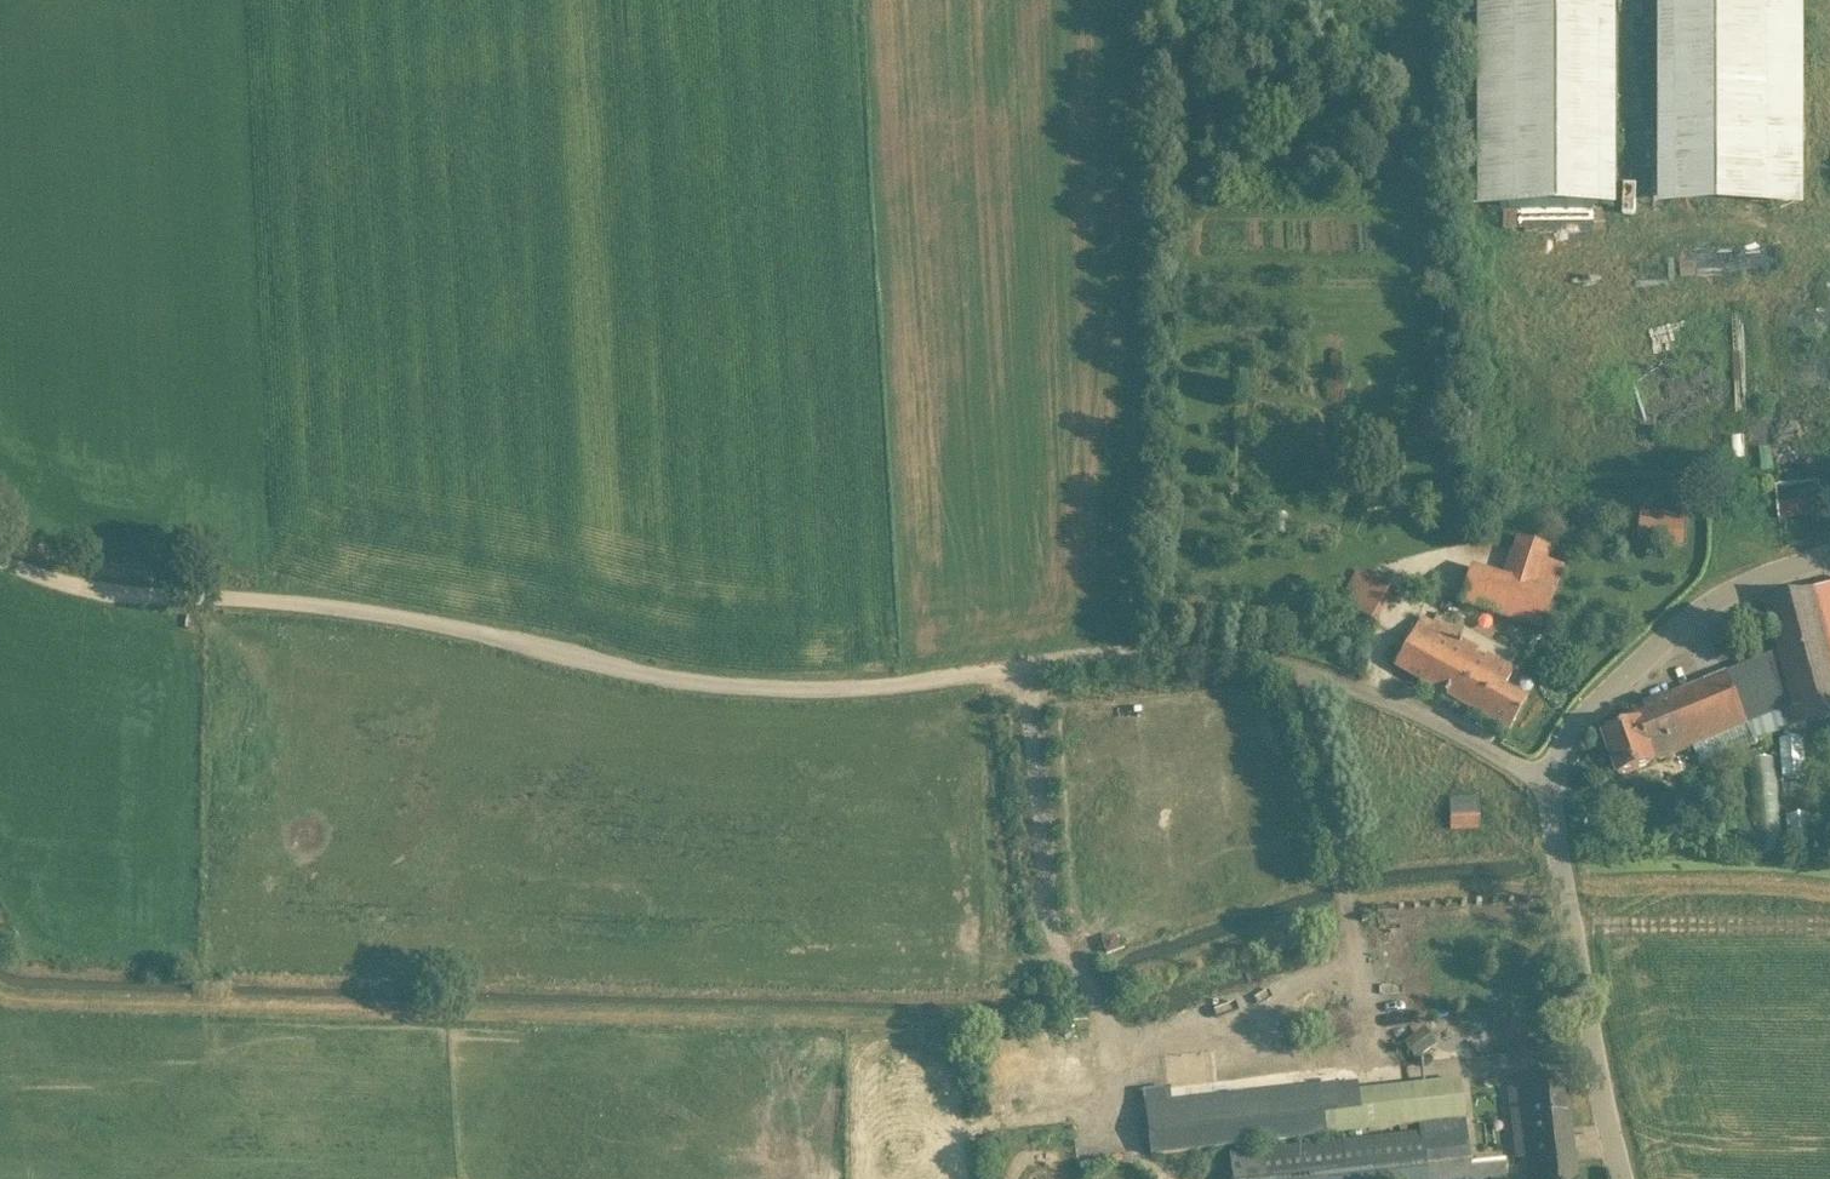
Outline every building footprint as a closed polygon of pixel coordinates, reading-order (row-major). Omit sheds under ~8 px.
[(1485,207),(1629,206),(1627,0),(1484,0),(1485,207)] [(1670,205),(1814,204),(1812,0),(1669,0),(1670,205)] [(1823,514),(1819,480),(1776,485),(1780,519),(1823,514)] [(1685,513),(1668,513),(1643,512),(1641,542),(1684,544),(1684,534),(1685,513)] [(1563,567),(1545,561),(1509,549),(1501,576),(1471,566),(1459,604),(1542,631),(1563,567)] [(1379,621),(1396,588),(1363,572),(1346,605),(1379,621)] [(1787,598),(1769,603),(1768,603),(1766,604),(1779,652),(1727,673),(1727,674),(1635,711),(1637,716),(1640,723),(1605,736),(1620,776),(1656,762),(1656,763),(1694,748),(1702,768),(1754,747),(1751,742),(1799,728),(1800,730),(1829,722),(1829,587),(1787,598)] [(1421,619),(1394,667),(1509,731),(1527,699),(1504,687),(1514,670),(1486,654),(1483,660),(1475,656),(1478,650),(1421,619)] [(1804,738),(1785,737),(1785,775),(1803,775),(1804,738)] [(1451,832),(1479,830),(1478,797),(1450,798),(1451,832)] [(1813,813),(1790,814),(1792,840),(1814,839),(1813,813)] [(1415,1059),(1436,1044),(1424,1027),(1403,1042),(1415,1059)] [(1508,1085),(1509,1101),(1514,1139),(1569,1132),(1563,1079),(1508,1085)] [(1402,1126),(1422,1124),(1463,1120),(1464,1120),(1460,1080),(1341,1094),(1340,1084),(1315,1087),(1321,1138),(1402,1129),(1402,1126)] [(1321,1138),(1315,1087),(1171,1104),(1169,1087),(1143,1091),(1150,1158),(1321,1138)] [(1463,1120),(1422,1124),(1423,1132),(1230,1154),(1233,1178),(1506,1178),(1504,1165),(1468,1169),(1463,1120)] [(1569,1132),(1514,1139),(1516,1160),(1533,1158),(1535,1178),(1574,1178),(1569,1132)]
